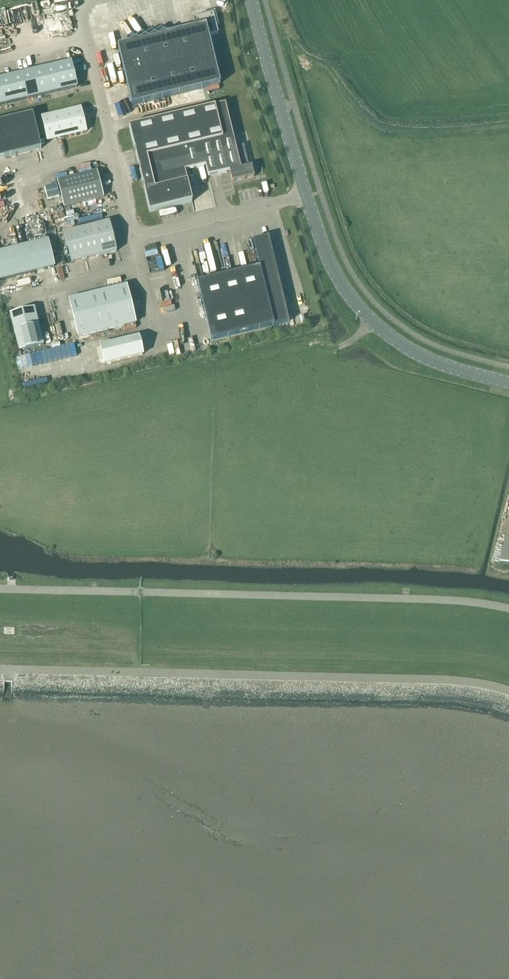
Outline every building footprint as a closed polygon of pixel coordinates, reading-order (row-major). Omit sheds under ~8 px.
[(73,7),(72,0),(60,0),(61,9),(73,7)] [(195,27),(117,46),(132,105),(220,84),(208,35),(218,33),(213,13),(193,18),(195,27)] [(71,61),(0,78),(0,105),(77,87),(71,61)] [(235,147),(225,104),(129,127),(149,212),(192,202),(184,171),(205,166),(208,177),(229,171),(232,182),(254,177),(251,166),(249,166),(244,145),(235,147)] [(47,140),(47,141),(86,131),(80,108),(41,117),(42,120),(34,122),(32,114),(0,122),(0,158),(41,149),(39,142),(47,140)] [(103,197),(97,172),(58,181),(64,207),(103,197)] [(56,185),(44,188),(47,199),(59,196),(56,185)] [(69,221),(80,218),(77,205),(66,208),(69,221)] [(82,224),(104,218),(103,214),(80,219),(82,224)] [(116,251),(109,222),(64,233),(71,263),(116,251)] [(259,267),(197,282),(211,341),(289,322),(268,236),(253,240),(259,267)] [(54,267),(47,240),(0,251),(0,280),(54,267)] [(230,254),(234,267),(245,263),(241,251),(230,254)] [(135,323),(126,286),(69,300),(78,337),(135,323)] [(43,345),(34,308),(10,314),(19,350),(20,351),(43,345)] [(196,338),(200,351),(211,348),(207,334),(196,338)] [(139,337),(100,346),(104,364),(143,354),(139,337)] [(172,356),(183,355),(181,342),(171,343),(172,356)] [(19,350),(12,352),(14,359),(21,357),(20,351),(19,350)] [(79,351),(67,353),(68,363),(81,361),(79,351)] [(508,522),(498,563),(508,565),(508,522)]
